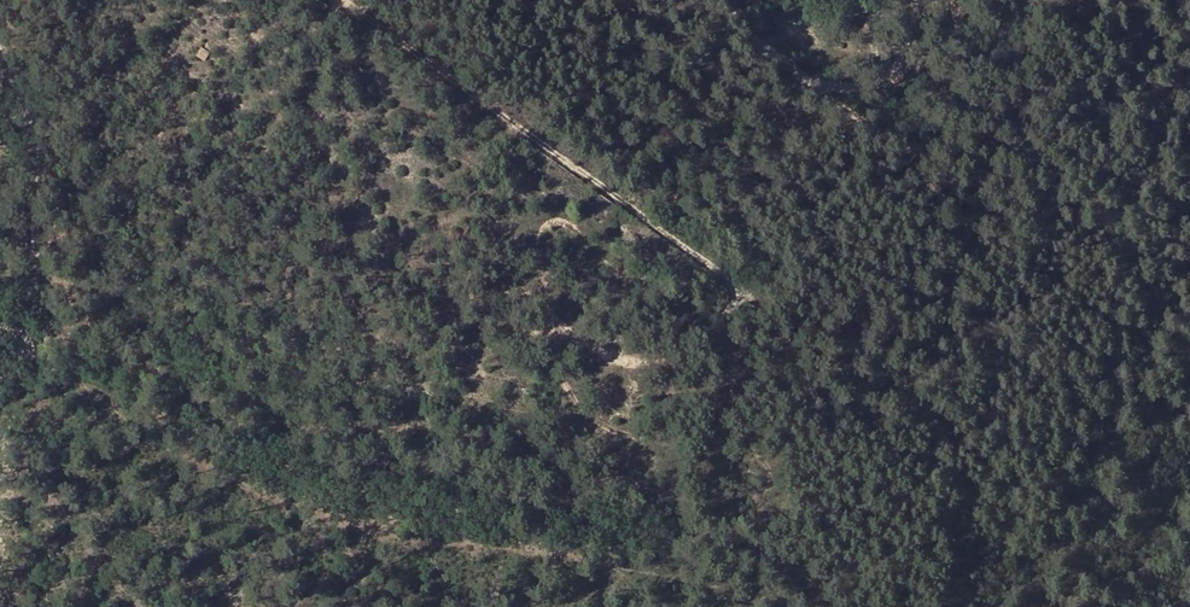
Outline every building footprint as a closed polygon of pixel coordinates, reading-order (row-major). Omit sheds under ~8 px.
[(788,13),(777,10),(775,17),(787,20),(788,13)]
